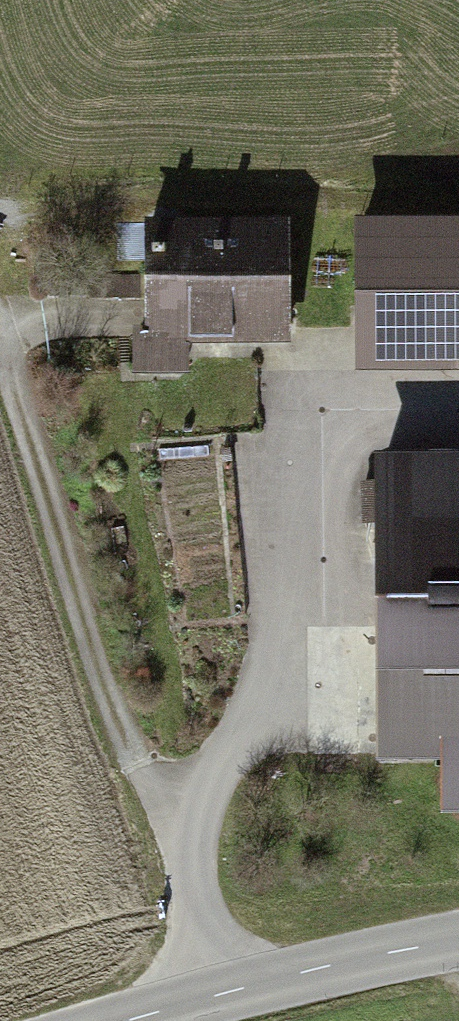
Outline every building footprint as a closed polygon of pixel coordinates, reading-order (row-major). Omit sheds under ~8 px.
[(284,226),(149,227),(149,276),(150,297),(150,337),(285,336),(284,226)] [(364,227),(364,326),(443,325),(443,370),(458,369),(458,226),(364,227)] [(69,264),(37,264),(37,294),(69,293),(69,264)] [(90,277),(69,264),(69,293),(91,297),(90,277)] [(150,297),(149,276),(90,277),(91,297),(150,297)] [(386,461),(386,485),(365,485),(365,523),(386,523),(388,754),(445,754),(445,806),(458,806),(458,461),(386,461)]
